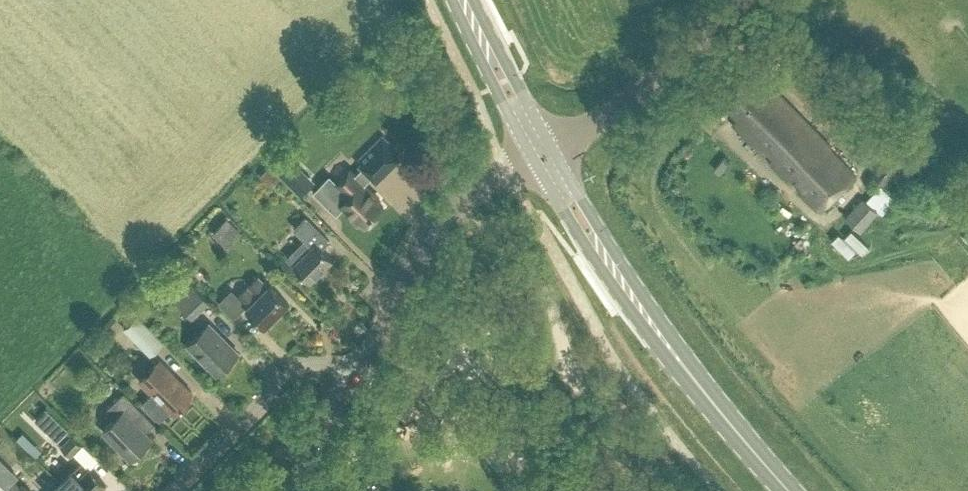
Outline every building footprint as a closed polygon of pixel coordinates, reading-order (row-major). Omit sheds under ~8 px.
[(804,76),(816,88),(826,79),(813,66),(804,76)] [(746,75),(721,99),(738,116),(732,122),(762,152),(765,148),(775,158),(771,162),(790,181),(795,177),(804,187),(801,190),(818,207),(854,172),(773,89),(768,94),(767,92),(748,73),(746,75)] [(338,212),(344,205),(364,224),(383,205),(384,204),(378,199),(381,196),(366,182),(374,173),(396,150),(398,148),(383,134),(383,133),(360,157),(359,158),(364,163),(355,172),(349,166),(336,180),(330,174),(315,190),(338,212)] [(286,150),(271,164),(300,194),(314,179),(286,150)] [(269,164),(259,174),(270,185),(280,176),(269,164)] [(861,229),(878,210),(866,199),(865,197),(847,216),(861,229)] [(834,236),(847,216),(833,207),(820,228),(834,236)] [(286,256),(295,265),(310,280),(334,257),(323,246),(330,239),(317,225),(307,215),(294,226),(305,237),(286,256)] [(213,230),(227,245),(241,232),(227,217),(213,230)] [(193,262),(190,252),(177,256),(180,266),(193,262)] [(264,325),(289,301),(271,282),(268,285),(257,274),(238,293),(232,288),(219,301),(235,316),(245,306),(264,325)] [(176,298),(194,316),(211,300),(192,281),(176,298)] [(136,317),(130,322),(124,328),(151,356),(162,345),(136,317)] [(97,325),(90,331),(115,358),(122,352),(97,325)] [(190,345),(218,375),(238,355),(210,326),(190,345)] [(160,360),(140,380),(151,392),(142,402),(159,420),(168,412),(184,407),(189,402),(192,392),(160,360)] [(104,430),(131,458),(151,439),(134,421),(143,412),(124,393),(105,411),(114,420),(104,430)] [(587,421),(595,426),(601,417),(593,412),(587,421)] [(58,417),(46,428),(58,440),(69,429),(58,417)] [(111,459),(117,452),(88,422),(81,428),(111,459)] [(72,433),(61,444),(71,454),(82,443),(72,433)] [(69,490),(98,490),(106,484),(82,460),(60,482),(69,490)] [(0,482),(0,490),(9,490),(0,482)] [(24,482),(15,490),(33,490),(24,482)] [(60,482),(51,490),(69,490),(60,482)]
